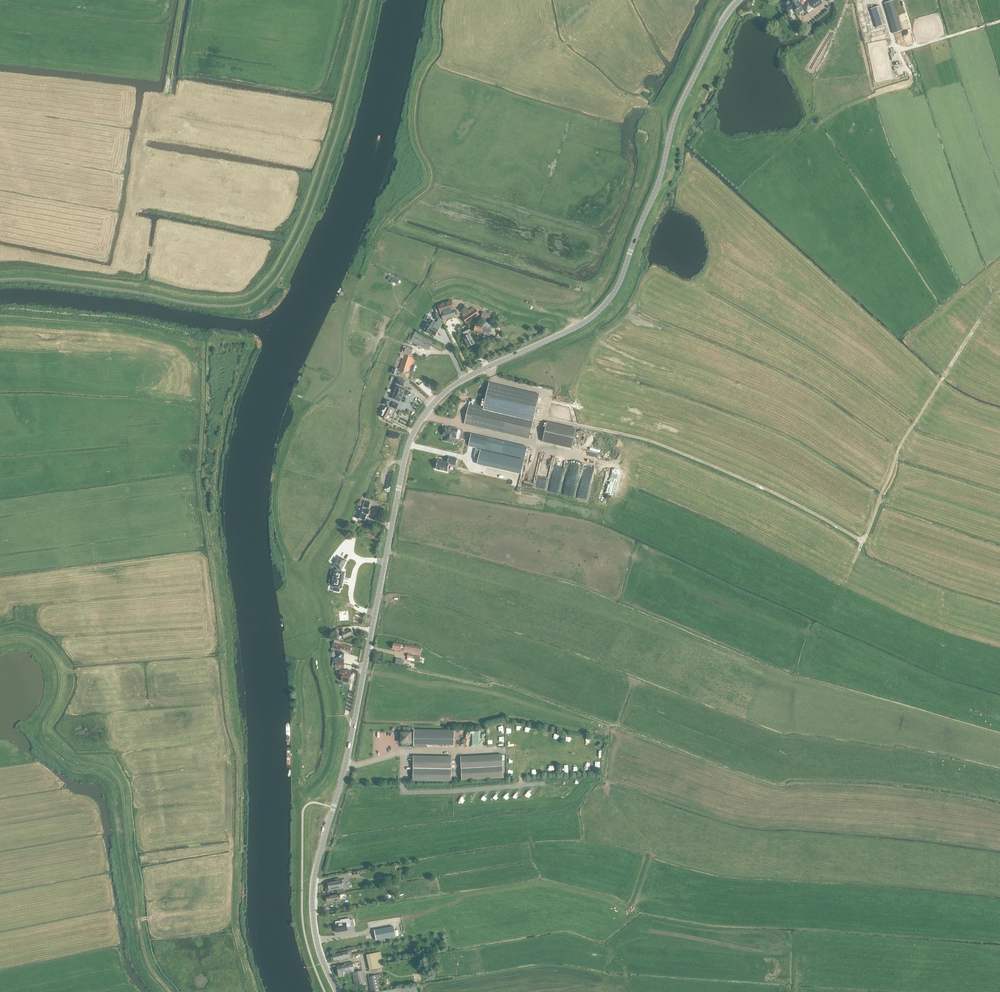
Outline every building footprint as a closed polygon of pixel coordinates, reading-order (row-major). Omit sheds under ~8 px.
[(797,0),(787,0),(786,0),(788,4),(785,6),(788,11),(792,9),(794,11),(801,6),(797,0)] [(810,2),(814,8),(822,3),(820,0),(812,0),(810,2)] [(884,3),(893,34),(902,31),(893,0),(884,3)] [(870,9),(877,28),(886,25),(880,6),(870,9)] [(442,315),(443,320),(456,316),(451,300),(438,304),(441,315),(442,315)] [(463,315),(464,317),(463,318),(467,323),(480,315),(476,309),(475,310),(473,308),(468,311),(463,315)] [(435,336),(438,331),(434,328),(437,323),(430,319),(428,322),(427,321),(423,327),(425,328),(424,330),(430,334),(431,333),(435,336)] [(482,328),(476,326),(474,331),(489,336),(493,323),(484,320),(482,328)] [(410,335),(408,340),(411,341),(428,351),(433,342),(415,332),(413,336),(410,335)] [(474,344),(469,335),(463,338),(468,348),(474,344)] [(402,353),(411,355),(413,349),(404,347),(402,353)] [(403,371),(401,377),(407,379),(414,358),(404,355),(399,369),(403,371)] [(392,374),(401,377),(403,371),(399,369),(399,370),(394,368),(392,374)] [(393,394),(392,398),(400,401),(402,397),(403,394),(403,393),(405,389),(402,388),(403,386),(404,386),(406,381),(398,378),(396,383),(398,384),(397,386),(395,390),(393,389),(392,394),(393,394)] [(473,403),(470,402),(465,424),(529,439),(540,395),(539,395),(489,383),(484,407),(473,405),(473,403)] [(399,404),(386,399),(384,404),(397,409),(399,404)] [(381,417),(388,420),(393,410),(387,407),(385,410),(382,411),(383,413),(381,417)] [(542,442),(572,449),(576,429),(547,422),(542,442)] [(459,430),(458,430),(457,430),(458,429),(454,428),(454,429),(445,427),(445,428),(444,428),(444,430),(444,431),(443,436),(447,436),(445,441),(452,443),(453,438),(459,439),(460,434),(460,433),(461,432),(460,431),(459,430)] [(527,447),(471,434),(468,446),(524,459),(527,447)] [(524,460),(480,450),(477,463),(521,474),(524,460)] [(449,464),(456,465),(458,459),(449,457),(448,463),(438,460),(438,461),(437,461),(436,465),(437,465),(436,469),(440,470),(440,471),(443,471),(444,471),(448,472),(449,464)] [(363,507),(363,508),(360,507),(357,518),(362,520),(366,521),(367,515),(366,515),(367,514),(369,514),(370,510),(368,510),(368,508),(369,508),(371,503),(364,501),(363,507)] [(342,570),(347,561),(340,557),(335,566),(337,568),(337,571),(335,571),(332,586),(332,587),(333,587),(333,591),(340,592),(340,588),(341,588),(342,588),(345,573),(339,572),(340,569),(342,570)] [(340,612),(341,620),(349,619),(349,611),(340,612)] [(342,633),(344,639),(353,634),(351,629),(345,632),(344,629),(341,631),(342,633)] [(352,647),(342,644),(342,642),(335,640),(333,649),(340,651),(341,649),(350,652),(351,650),(352,650),(352,649),(351,648),(352,647)] [(394,643),(393,649),(401,650),(401,648),(405,648),(405,649),(422,652),(422,648),(406,645),(402,644),(402,645),(394,643)] [(421,657),(408,654),(407,657),(407,659),(420,662),(421,657)] [(345,683),(348,684),(349,683),(350,683),(351,674),(346,673),(346,671),(341,670),(340,676),(343,676),(342,681),(345,682),(345,683)] [(455,730),(416,730),(415,734),(415,743),(415,745),(455,746),(455,730)] [(415,743),(415,734),(413,734),(413,732),(402,732),(402,744),(413,744),(413,743),(415,743)] [(504,755),(462,757),(463,780),(505,778),(504,755)] [(415,756),(414,781),(453,782),(453,757),(415,756)] [(340,889),(344,888),(342,880),(340,880),(339,878),(334,879),(335,881),(328,882),(330,891),(337,889),(338,893),(341,892),(340,889)] [(341,900),(340,894),(326,897),(327,902),(341,900)] [(337,932),(348,931),(347,927),(351,926),(350,918),(341,920),(341,924),(335,925),(337,932)] [(394,927),(375,931),(376,940),(396,937),(394,927)] [(353,956),(351,950),(348,951),(333,955),(335,961),(342,959),(343,960),(350,958),(350,957),(353,956)] [(367,955),(370,970),(384,967),(381,952),(367,955)] [(338,967),(339,973),(340,977),(344,976),(344,972),(346,971),(347,973),(354,971),(353,962),(345,964),(345,965),(338,967)] [(353,973),(355,985),(366,982),(363,970),(353,973)] [(377,975),(373,976),(369,977),(372,991),(380,991),(377,975)]
